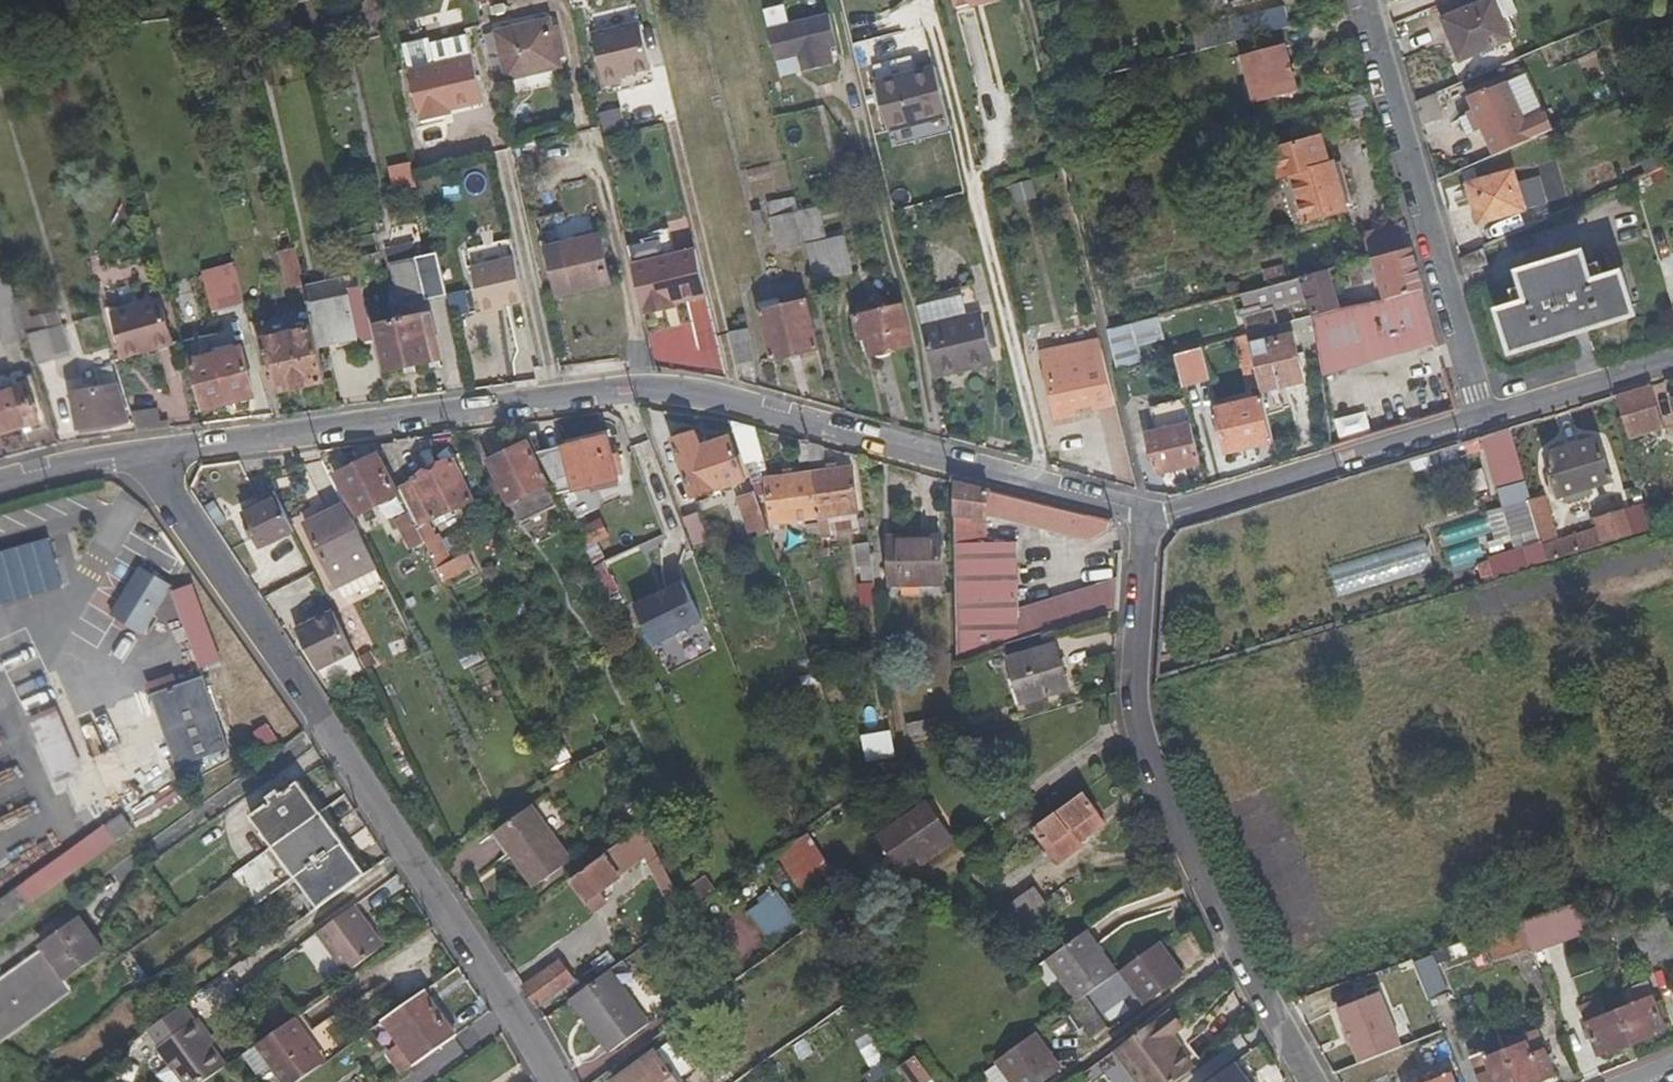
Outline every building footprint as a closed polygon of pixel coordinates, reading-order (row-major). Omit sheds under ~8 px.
[(1491,0),(1489,0),(1442,20),(1459,60),(1508,39),(1491,0)] [(252,5),(240,7),(243,20),(256,17),(252,5)] [(1283,7),(1201,29),(1206,47),(1224,43),(1288,26),(1283,7)] [(837,35),(832,12),(767,27),(776,59),(800,54),(803,69),(836,61),(833,46),(836,45),(834,35),(837,35)] [(550,13),(498,26),(508,73),(561,60),(558,47),(565,45),(558,20),(552,21),(550,13)] [(640,22),(593,33),(604,84),(622,80),(621,74),(651,68),(640,22)] [(404,47),(410,73),(422,124),(443,119),(442,115),(485,105),(469,31),(404,47)] [(1282,44),(1239,56),(1252,103),(1294,92),(1282,44)] [(934,69),(877,83),(888,131),(946,116),(934,69)] [(1525,73),(1507,81),(1525,121),(1542,114),(1525,73)] [(1507,81),(1488,89),(1487,88),(1468,96),(1474,110),(1468,113),(1475,130),(1481,127),(1494,156),(1550,131),(1542,114),(1525,121),(1507,81)] [(1370,113),(1363,90),(1344,94),(1351,119),(1370,114),(1370,113)] [(620,109),(600,114),(604,131),(624,127),(620,109)] [(1324,165),(1317,138),(1269,151),(1276,178),(1289,174),(1303,223),(1345,212),(1341,197),(1353,194),(1343,160),(1324,165)] [(1526,210),(1514,168),(1465,183),(1477,224),(1526,210)] [(1524,181),(1527,197),(1545,194),(1542,177),(1524,181)] [(1034,182),(1014,185),(1016,202),(1036,199),(1034,182)] [(795,199),(767,205),(779,253),(807,247),(799,216),(795,199)] [(561,208),(537,212),(555,290),(610,278),(594,208),(562,215),(561,208)] [(807,247),(815,281),(852,272),(843,236),(828,240),(821,210),(799,216),(807,247)] [(386,252),(389,265),(438,254),(431,223),(408,228),(412,245),(386,252)] [(1369,251),(1361,253),(1363,260),(1408,248),(1401,223),(1364,234),(1369,251)] [(675,252),(670,232),(641,238),(642,242),(628,245),(644,313),(666,308),(665,304),(706,294),(696,247),(675,252)] [(296,247),(281,251),(289,286),(304,282),(296,247)] [(1363,260),(1344,266),(1349,285),(1369,280),(1371,288),(1380,286),(1384,300),(1420,290),(1413,263),(1408,248),(1363,260)] [(1619,273),(1590,284),(1579,251),(1514,274),(1524,303),(1497,313),(1511,354),(1632,314),(1619,273)] [(438,254),(389,265),(397,299),(423,293),(425,302),(447,297),(438,254)] [(523,302),(514,259),(471,268),(480,311),(523,302)] [(234,266),(202,275),(212,312),(243,303),(234,266)] [(1245,321),(1249,338),(1272,331),(1281,329),(1274,302),(1304,294),(1312,320),(1340,312),(1333,290),(1328,270),(1303,277),(1242,293),(1247,312),(1240,314),(1243,322),(1245,321)] [(980,304),(973,274),(913,290),(915,298),(933,367),(992,352),(989,339),(983,313),(980,304)] [(1313,326),(1320,377),(1436,344),(1434,339),(1420,290),(1384,300),(1340,312),(1312,320),(1313,326)] [(363,296),(350,299),(348,295),(309,304),(314,328),(320,355),(361,346),(363,353),(375,351),(363,296)] [(17,299),(0,304),(0,332),(2,339),(27,331),(26,328),(24,320),(17,299)] [(158,299),(112,314),(124,356),(172,342),(158,299)] [(805,300),(759,310),(771,359),(817,349),(805,300)] [(865,332),(871,356),(913,345),(902,304),(853,317),(857,334),(865,332)] [(989,311),(983,313),(989,339),(995,337),(989,311)] [(442,361),(431,314),(379,325),(389,371),(442,361)] [(1163,342),(1156,317),(1106,330),(1117,375),(1123,373),(1143,367),(1138,349),(1163,342)] [(1296,325),(1297,330),(1313,326),(1312,320),(1296,325)] [(53,350),(44,322),(26,328),(27,331),(35,357),(53,350)] [(320,355),(314,328),(263,340),(276,395),(327,382),(322,363),(320,355)] [(726,335),(734,368),(752,364),(744,331),(726,335)] [(1249,338),(1241,340),(1244,350),(1256,392),(1257,394),(1298,383),(1288,340),(1275,342),(1272,331),(1249,338)] [(1094,409),(1111,405),(1097,343),(1042,355),(1056,422),(1076,418),(1074,409),(1093,405),(1094,409)] [(255,396),(242,346),(193,360),(207,409),(255,396)] [(320,355),(322,363),(363,353),(361,346),(320,355)] [(1234,353),(1245,395),(1256,392),(1244,350),(1234,353)] [(1195,353),(1166,361),(1175,393),(1204,386),(1195,353)] [(78,359),(58,360),(59,384),(57,384),(57,393),(80,392),(78,359)] [(113,428),(130,421),(112,364),(90,371),(97,390),(70,397),(80,432),(111,422),(113,428)] [(1119,385),(1126,383),(1123,373),(1117,375),(1119,385)] [(0,388),(0,432),(47,417),(34,377),(0,388)] [(1646,387),(1615,397),(1627,438),(1661,428),(1649,387),(1646,387)] [(1212,414),(1224,458),(1271,445),(1259,401),(1212,414)] [(1144,436),(1153,476),(1196,465),(1178,403),(1145,411),(1151,435),(1144,436)] [(1366,411),(1334,420),(1340,440),(1372,431),(1366,411)] [(746,467),(763,461),(756,431),(732,424),(746,467)] [(1507,429),(1485,436),(1500,487),(1522,480),(1507,429)] [(686,430),(664,440),(685,496),(735,476),(720,434),(692,446),(686,430)] [(541,455),(561,496),(620,481),(610,437),(541,455)] [(1609,480),(1597,439),(1543,455),(1555,496),(1609,480)] [(490,461),(510,502),(526,494),(535,514),(558,503),(528,442),(490,461)] [(826,450),(808,445),(813,474),(821,522),(822,526),(824,542),(833,541),(830,524),(828,524),(827,522),(827,519),(860,516),(854,469),(829,472),(826,450)] [(398,489),(379,452),(336,474),(356,515),(400,493),(398,489)] [(480,565),(474,552),(456,561),(443,538),(441,539),(431,523),(475,498),(454,461),(398,489),(400,493),(410,513),(416,525),(424,541),(448,588),(458,583),(455,577),(480,565)] [(768,480),(775,528),(821,522),(813,474),(768,480)] [(1103,526),(1104,520),(1031,502),(957,484),(955,560),(985,561),(990,513),(1086,534),(1103,526)] [(1543,492),(1527,497),(1541,544),(1557,539),(1543,492)] [(520,522),(535,514),(526,494),(510,502),(520,522)] [(759,531),(761,536),(768,534),(755,496),(740,501),(750,534),(759,531)] [(278,499),(244,515),(260,547),(294,531),(278,499)] [(1646,503),(1621,511),(1628,537),(1653,530),(1648,511),(1646,503)] [(1648,511),(1653,530),(1672,524),(1672,515),(1670,505),(1648,511)] [(710,537),(700,511),(685,518),(695,543),(710,537)] [(1594,519),(1597,527),(1602,545),(1628,537),(1621,511),(1594,519)] [(350,513),(327,524),(324,516),(305,525),(337,586),(377,567),(350,513)] [(398,519),(404,531),(416,525),(410,513),(398,519)] [(579,533),(587,548),(612,535),(604,520),(579,533)] [(424,541),(416,525),(404,531),(412,548),(424,541)] [(809,528),(812,543),(824,542),(822,526),(809,528)] [(1546,562),(1602,545),(1597,527),(1557,539),(1541,544),(1546,562)] [(68,584),(54,537),(0,552),(0,604),(68,584)] [(887,539),(888,585),(942,584),(940,538),(887,539)] [(1335,591),(1432,571),(1427,543),(1330,563),(1335,591)] [(1546,562),(1541,544),(1513,551),(1514,558),(1488,565),(1492,578),(1546,562)] [(857,548),(860,570),(874,568),(871,546),(857,548)] [(1016,562),(985,561),(955,560),(958,662),(1016,644),(1016,562)] [(610,592),(619,587),(604,561),(595,566),(610,592)] [(377,567),(337,586),(343,599),(383,580),(377,567)] [(142,571),(110,620),(140,638),(171,589),(142,571)] [(273,606),(315,585),(310,574),(268,596),(273,606)] [(196,586),(176,592),(200,668),(220,661),(203,607),(196,586)] [(703,625),(685,586),(636,609),(654,648),(703,625)] [(298,631),(318,670),(354,653),(334,613),(298,631)] [(456,650),(466,670),(484,661),(474,641),(456,650)] [(1057,642),(1013,656),(1026,701),(1072,686),(1057,642)] [(149,696),(175,768),(229,748),(202,677),(149,696)] [(59,703),(31,714),(57,780),(85,769),(59,703)] [(935,721),(933,711),(907,717),(908,727),(935,721)] [(264,725),(252,734),(268,758),(282,747),(264,725)] [(33,815),(0,735),(0,828),(33,815)] [(857,791),(874,786),(868,770),(863,772),(852,775),(857,791)] [(271,801),(251,815),(273,846),(320,812),(298,781),(281,793),(278,789),(268,796),(271,801)] [(1080,792),(1034,826),(1059,863),(1082,847),(1077,840),(1103,823),(1080,792)] [(903,873),(920,860),(952,837),(929,806),(879,840),(903,873)] [(512,855),(515,852),(538,884),(571,861),(531,807),(496,833),(512,855)] [(320,812),(273,846),(295,878),(343,844),(320,812)] [(129,833),(116,814),(0,900),(0,929),(129,833)] [(607,851),(609,854),(574,878),(590,900),(623,875),(614,864),(639,845),(679,922),(689,915),(644,824),(607,851)] [(924,867),(956,843),(952,837),(920,860),(924,867)] [(778,857),(805,901),(828,887),(803,843),(778,857)] [(317,909),(365,876),(343,844),(295,878),(317,909)] [(271,850),(249,860),(260,883),(282,873),(271,850)] [(98,927),(102,932),(144,871),(87,912),(98,927)] [(706,875),(688,887),(698,901),(715,888),(706,875)] [(1057,915),(1035,886),(1004,907),(1025,937),(1057,915)] [(854,904),(846,890),(832,898),(840,912),(854,904)] [(774,898),(744,917),(764,948),(795,928),(774,898)] [(1524,921),(1535,950),(1545,946),(1591,930),(1580,902),(1524,921)] [(355,907),(318,934),(346,974),(384,947),(355,907)] [(1535,950),(1524,921),(1509,926),(1518,949),(1527,971),(1541,965),(1535,950)] [(1509,926),(1485,935),(1494,957),(1518,949),(1509,926)] [(1088,929),(1050,957),(1082,997),(1085,996),(1119,970),(1088,929)] [(1160,940),(1121,969),(1144,1001),(1184,973),(1160,940)] [(1541,965),(1551,961),(1545,946),(1535,950),(1541,965)] [(42,1017),(34,1007),(71,980),(47,947),(10,974),(13,977),(0,986),(0,1048),(42,1017)] [(1414,963),(1430,1001),(1447,995),(1431,956),(1414,963)] [(575,980),(562,961),(524,987),(537,1005),(575,980)] [(603,977),(565,1004),(603,1058),(641,1031),(603,977)] [(1656,1030),(1666,1026),(1648,979),(1630,987),(1635,1002),(1621,1007),(1634,1043),(1658,1033),(1656,1030)] [(1362,1061),(1403,1045),(1382,990),(1340,1006),(1347,1024),(1344,1025),(1351,1042),(1354,1041),(1362,1061)] [(403,1044),(390,1053),(404,1073),(457,1036),(425,992),(387,1020),(403,1044)] [(1092,1033),(1106,1024),(1085,996),(1082,997),(1071,1006),(1092,1033)] [(1609,1049),(1610,1052),(1634,1043),(1621,1007),(1606,1013),(1601,998),(1580,1006),(1598,1053),(1609,1049)] [(1112,1052),(1134,1081),(1175,1081),(1191,1070),(1167,1038),(1175,1032),(1163,1014),(1112,1052)] [(157,1047),(181,1081),(204,1081),(224,1067),(202,1036),(205,1034),(196,1020),(157,1047)] [(1554,1075),(1536,1030),(1525,1035),(1528,1042),(1507,1049),(1521,1081),(1536,1081),(1554,1075)] [(1062,1069),(1035,1032),(1018,1045),(1004,1056),(996,1061),(1012,1081),(1044,1081),(1062,1069)] [(1009,1034),(995,1044),(1004,1056),(1018,1045),(1009,1034)] [(230,1063),(244,1081),(295,1081),(277,1057),(279,1055),(266,1037),(230,1063)] [(1484,1081),(1521,1081),(1507,1049),(1488,1056),(1486,1051),(1473,1056),(1484,1081)] [(615,1081),(616,1081),(676,1081),(657,1053),(615,1081)] [(934,1078),(917,1054),(897,1067),(908,1081),(928,1081),(934,1078)] [(1235,1062),(1207,1081),(1250,1081),(1235,1062)] [(1451,1071),(1423,1081),(1456,1081),(1451,1071)]
